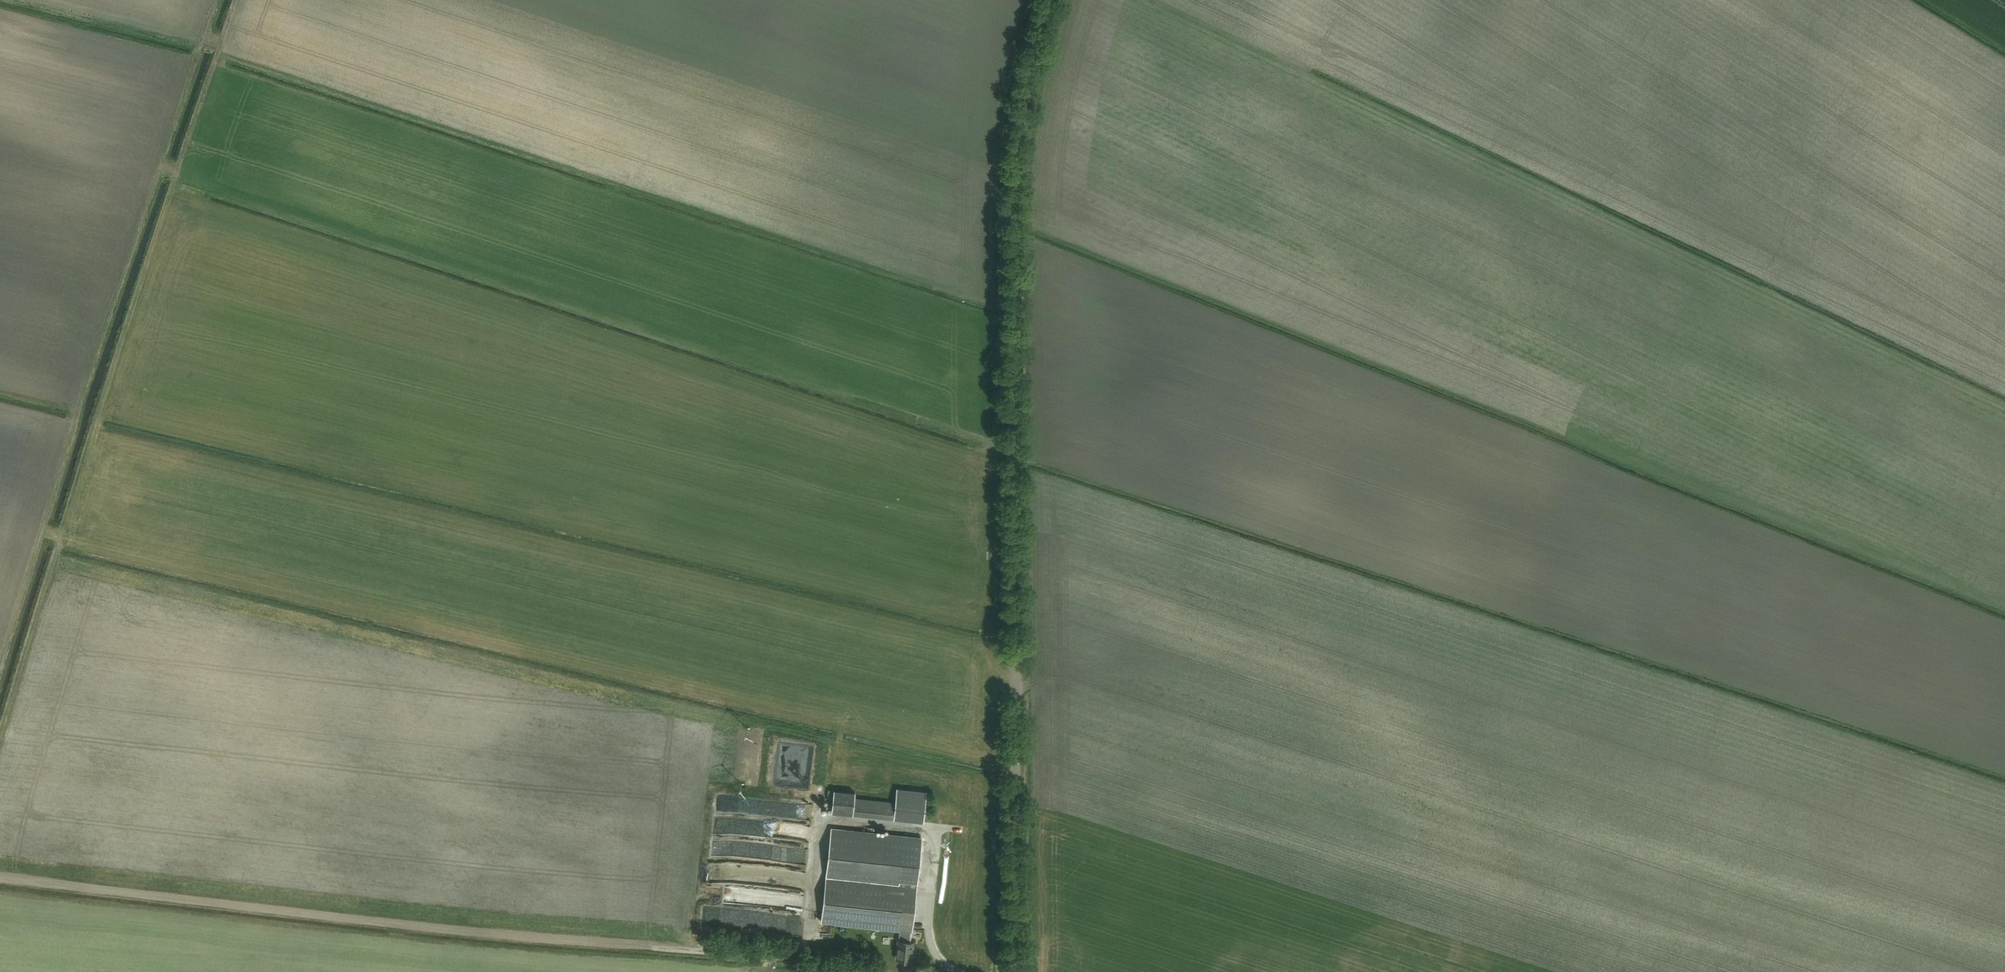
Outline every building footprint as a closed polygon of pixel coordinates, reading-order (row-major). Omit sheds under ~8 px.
[(858,789),(836,787),(834,811),(927,819),(929,788),(898,786),(897,799),(857,796),(858,789)] [(746,803),(739,801),(737,809),(744,810),(746,803)] [(831,830),(826,876),(897,883),(897,879),(898,879),(917,881),(922,836),(831,827),(831,830)] [(749,867),(750,876),(758,875),(756,866),(749,867)] [(912,931),(917,881),(898,879),(897,879),(897,883),(826,876),(821,921),(900,929),(899,940),(898,939),(896,958),(912,960),(914,941),(910,941),(911,930),(912,931)] [(794,895),(793,908),(804,909),(805,896),(794,895)]
